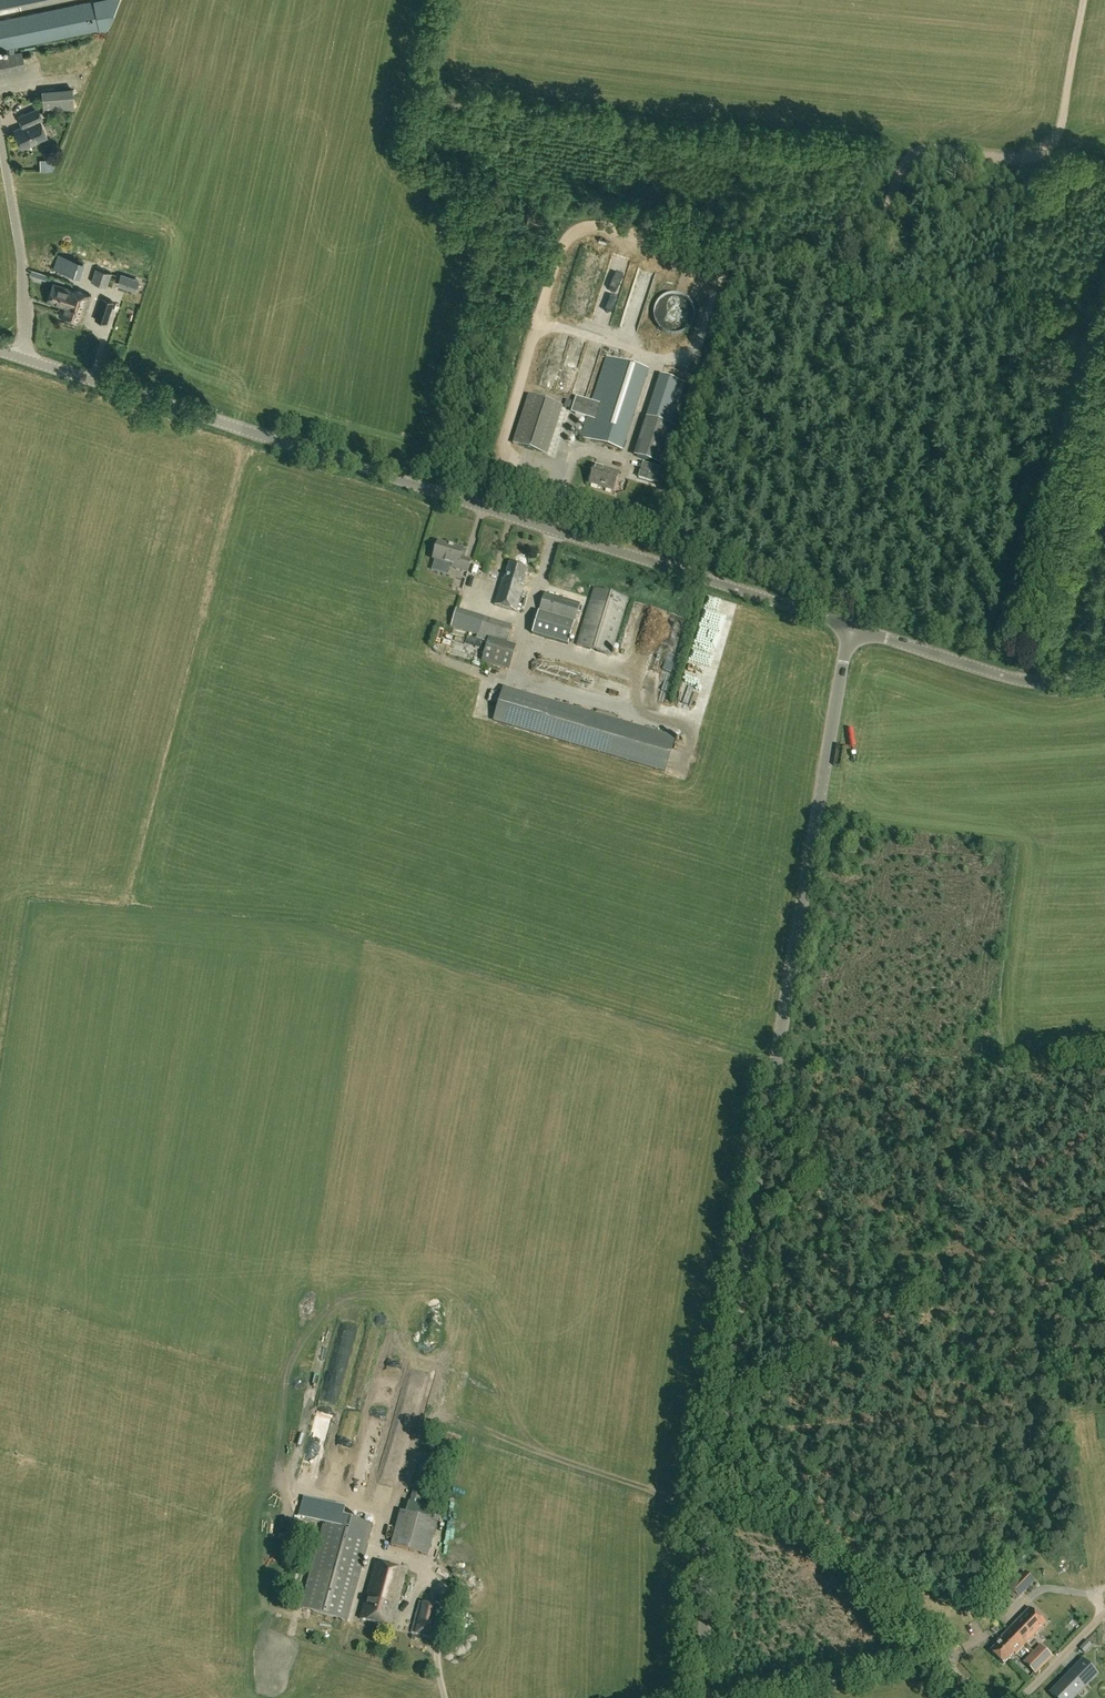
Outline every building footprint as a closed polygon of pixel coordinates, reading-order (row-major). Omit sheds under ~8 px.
[(99,28),(93,0),(0,19),(0,48),(99,28)] [(44,0),(0,0),(0,9),(44,0)] [(25,68),(21,51),(0,55),(0,73),(25,68)] [(75,89),(45,90),(45,106),(76,105),(75,89)] [(17,140),(19,141),(21,145),(28,142),(29,144),(48,137),(40,119),(43,118),(38,108),(23,114),(28,124),(14,129),(16,134),(15,136),(17,140)] [(57,253),(52,268),(79,277),(84,262),(57,253)] [(100,253),(97,261),(90,282),(107,287),(113,267),(110,266),(113,254),(110,253),(109,255),(100,253)] [(599,287),(603,274),(594,271),(590,284),(599,287)] [(74,291),(74,290),(53,283),(47,302),(62,306),(64,301),(70,303),(74,291)] [(91,295),(74,290),(74,291),(70,303),(64,301),(62,306),(59,315),(82,322),(91,295)] [(645,308),(653,310),(658,292),(651,290),(645,308)] [(681,295),(676,294),(672,295),(667,296),(663,299),(660,302),(658,307),(657,311),(656,316),(657,320),(659,324),(662,328),(666,331),(670,333),(674,334),(679,334),(684,333),(688,331),(691,328),(694,324),(696,320),(697,315),(696,311),(695,306),(692,302),(689,299),(685,296),(681,295)] [(107,324),(114,301),(101,297),(94,319),(107,324)] [(624,319),(628,301),(619,299),(615,316),(624,319)] [(581,346),(563,392),(573,396),(590,350),(581,346)] [(620,451),(646,370),(607,358),(581,438),(620,451)] [(666,383),(639,459),(667,469),(694,393),(666,383)] [(555,396),(561,398),(564,390),(559,388),(555,396)] [(529,396),(513,445),(546,455),(562,406),(529,396)] [(595,466),(589,484),(613,491),(619,473),(595,466)] [(501,546),(508,555),(515,550),(508,540),(501,546)] [(451,547),(437,543),(432,560),(455,567),(455,569),(467,573),(471,561),(460,558),(463,549),(451,546),(451,547)] [(504,581),(502,580),(494,606),(516,612),(523,586),(521,586),(526,568),(509,563),(504,581)] [(480,572),(473,597),(488,602),(495,576),(480,572)] [(594,589),(576,646),(611,656),(628,599),(594,589)] [(544,593),(539,610),(575,621),(580,604),(544,593)] [(484,617),(484,614),(459,608),(454,626),(509,640),(512,624),(484,617)] [(574,623),(538,612),(531,634),(568,645),(574,623)] [(509,669),(516,647),(489,639),(482,661),(496,665),(495,671),(501,672),(502,667),(509,669)] [(569,681),(572,670),(559,666),(556,676),(569,681)] [(585,688),(594,690),(597,677),(588,675),(585,688)] [(625,694),(628,686),(609,680),(606,688),(625,694)] [(503,688),(493,721),(664,772),(674,739),(503,688)] [(385,1380),(381,1395),(396,1399),(400,1384),(385,1380)] [(418,1465),(408,1505),(421,1508),(432,1469),(418,1465)] [(301,1489),(315,1486),(313,1475),(305,1477),(306,1482),(300,1483),(301,1489)] [(391,1546),(427,1555),(436,1520),(400,1511),(391,1546)] [(372,1525),(327,1513),(301,1609),(346,1621),(372,1525)] [(405,1571),(375,1563),(360,1619),(390,1627),(405,1571)] [(1007,1588),(1018,1597),(1035,1581),(1024,1571),(1007,1588)] [(419,1602),(411,1633),(434,1639),(441,1608),(419,1602)] [(990,1651),(1003,1664),(1014,1653),(1015,1654),(1045,1623),(1030,1608),(999,1639),(1001,1640),(990,1651)] [(1079,1648),(1084,1653),(1092,1645),(1086,1640),(1079,1648)] [(1023,1662),(1035,1674),(1052,1656),(1040,1644),(1023,1662)] [(1083,1661),(1076,1668),(1085,1677),(1092,1669),(1083,1661)] [(1051,1694),(1055,1697),(1074,1697),(1085,1686),(1072,1673),(1051,1694)]
